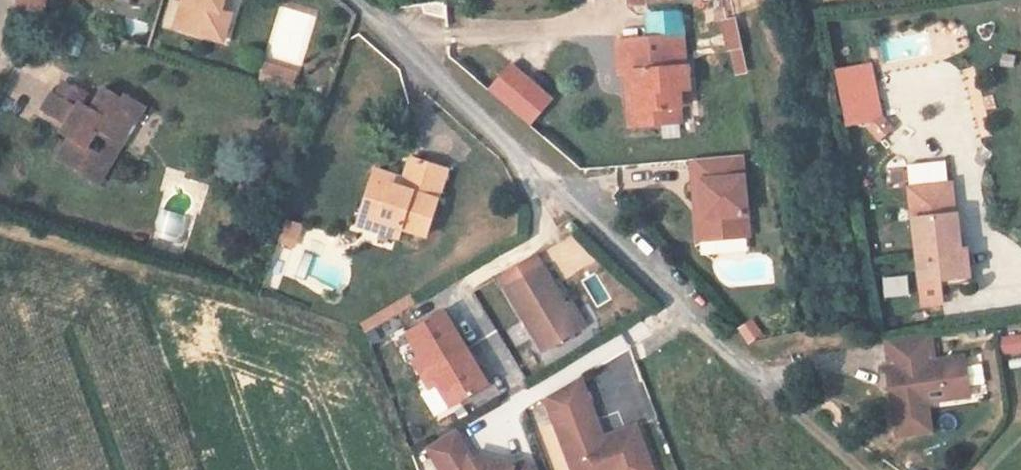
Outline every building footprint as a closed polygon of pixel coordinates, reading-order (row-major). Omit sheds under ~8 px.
[(225,0),(185,0),(177,30),(211,41),(222,35),(225,21),(222,13),(225,0)] [(222,13),(225,21),(222,35),(211,41),(225,45),(234,16),(227,14),(231,0),(225,0),(222,13)] [(638,76),(643,134),(670,131),(669,117),(681,116),(679,94),(690,93),(689,72),(684,73),(679,13),(647,16),(649,41),(615,44),(618,77),(628,76),(638,76)] [(724,50),(740,48),(735,18),(720,20),(724,50)] [(280,84),(285,68),(266,63),(261,78),(280,84)] [(870,64),(834,72),(846,126),(881,119),(870,64)] [(511,65),(489,92),(528,125),(550,98),(511,65)] [(289,87),(293,71),(285,68),(280,84),(289,87)] [(633,134),(643,134),(638,76),(628,76),(633,134)] [(45,110),(71,124),(82,130),(76,141),(73,140),(60,163),(96,183),(116,145),(101,137),(108,123),(120,130),(129,115),(133,117),(141,104),(124,95),(121,100),(103,91),(94,109),(83,103),(89,92),(75,84),(66,101),(54,94),(45,110)] [(692,115),(690,93),(679,94),(681,116),(692,115)] [(145,107),(141,104),(133,117),(129,115),(120,130),(108,123),(101,137),(116,145),(96,183),(102,186),(145,107)] [(682,130),(681,116),(669,117),(670,131),(682,130)] [(64,135),(73,140),(76,141),(82,130),(71,124),(64,135)] [(710,239),(748,235),(739,154),(689,159),(693,201),(701,200),(703,218),(708,217),(710,239)] [(392,177),(374,171),(360,216),(379,222),(377,231),(399,238),(403,226),(427,233),(446,169),(410,158),(401,188),(390,185),(392,177)] [(944,182),(906,187),(923,304),(943,301),(941,283),(970,279),(968,269),(957,271),(954,246),(961,245),(956,210),(954,211),(950,187),(944,182)] [(710,239),(708,217),(703,218),(701,200),(693,201),(697,240),(710,239)] [(377,231),(379,222),(360,216),(357,225),(377,231)] [(296,241),(301,227),(287,222),(282,236),(296,241)] [(403,226),(399,238),(423,245),(427,233),(403,226)] [(296,241),(282,236),(280,242),(294,247),(296,241)] [(968,269),(964,245),(961,245),(954,246),(957,271),(968,269)] [(541,266),(506,287),(543,349),(578,329),(563,304),(541,266)] [(571,299),(563,304),(578,329),(585,324),(571,299)] [(438,311),(401,335),(450,411),(487,388),(472,364),(478,360),(459,331),(453,335),(438,311)] [(737,326),(746,344),(763,336),(754,318),(737,326)] [(1001,352),(1020,353),(1020,333),(1001,333),(1001,352)] [(969,397),(963,358),(934,362),(929,335),(884,342),(889,369),(886,370),(890,391),(899,390),(901,399),(891,401),(897,438),(931,433),(927,404),(925,392),(945,389),(947,401),(969,397)] [(635,425),(610,436),(610,439),(605,442),(604,439),(602,433),(592,437),(588,426),(597,422),(578,379),(544,401),(573,469),(655,469),(635,425)] [(947,401),(945,389),(925,392),(927,404),(947,401)] [(901,399),(899,390),(890,391),(891,401),(901,399)] [(602,433),(597,422),(588,426),(592,437),(602,433)] [(527,462),(514,468),(472,459),(455,432),(428,450),(441,469),(530,469),(527,462)]
